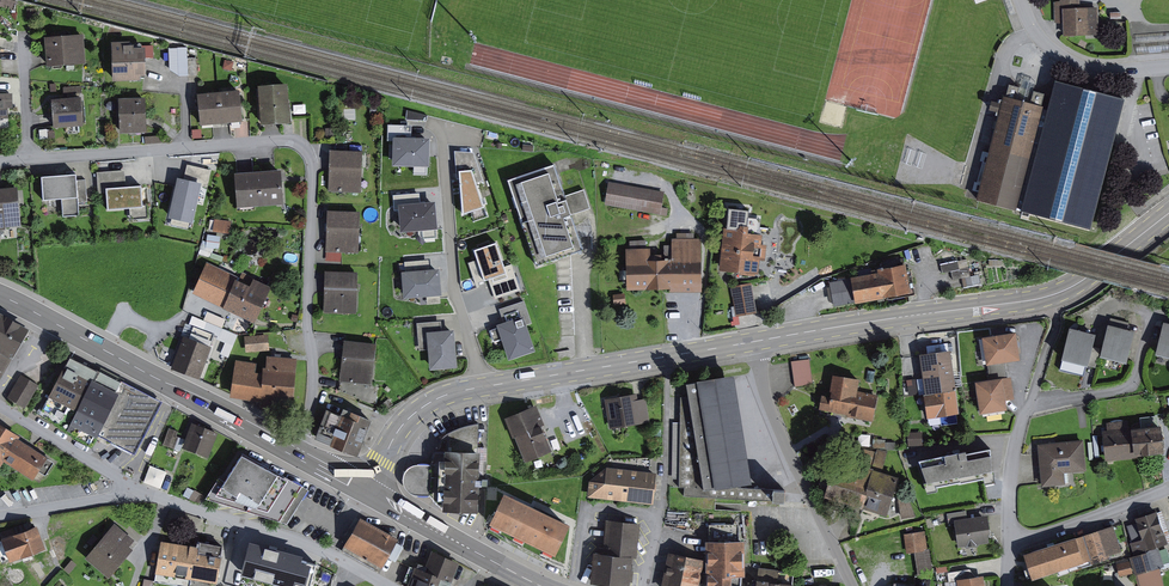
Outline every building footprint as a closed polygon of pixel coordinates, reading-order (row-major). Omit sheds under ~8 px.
[(1065,2),(1058,2),(1058,24),(1063,23),(1066,23),(1067,37),(1101,36),(1100,8),(1082,8),(1082,0),(1065,0),(1065,2)] [(84,34),(44,38),(46,60),(47,68),(86,64),(84,34)] [(130,42),(111,43),(112,82),(141,81),(140,77),(145,77),(144,58),(144,49),(133,49),(133,46),(130,47),(130,42)] [(144,49),(144,58),(156,58),(155,45),(144,46),(144,49)] [(199,58),(181,59),(181,48),(170,49),(171,70),(182,76),(200,75),(199,58)] [(1093,226),(1127,98),(1057,79),(1050,106),(1027,100),(1007,95),(980,196),(1093,226)] [(291,124),(287,85),(258,88),(261,127),(272,126),(291,124)] [(243,123),(240,91),(197,95),(200,127),(221,125),(243,123)] [(0,94),(0,120),(9,119),(9,114),(9,108),(14,108),(14,94),(0,94)] [(146,97),(119,99),(121,134),(148,132),(146,97)] [(84,127),(82,98),(66,99),(51,100),(53,120),(53,129),(84,127)] [(427,119),(428,112),(409,108),(408,116),(427,119)] [(393,140),(393,136),(412,137),(412,124),(389,124),(389,140),(393,140)] [(393,140),(393,164),(415,165),(429,165),(430,137),(412,137),(393,136),(393,140)] [(477,182),(485,179),(476,152),(468,151),(468,146),(456,146),(456,150),(458,170),(460,170),(472,169),(477,182)] [(364,150),(331,150),(330,171),(330,191),(362,191),(364,150)] [(555,163),(508,179),(537,266),(585,250),(572,214),(593,207),(587,189),(566,196),(555,163)] [(176,177),(167,217),(192,224),(201,187),(207,188),(211,170),(188,165),(186,173),(185,179),(176,177)] [(429,165),(415,165),(415,174),(429,174),(429,165)] [(105,187),(132,185),(132,182),(127,182),(126,169),(98,171),(100,192),(106,192),(105,187)] [(460,170),(463,214),(472,211),(485,206),(477,182),(472,169),(460,170)] [(245,172),(235,172),(237,209),(286,207),(285,170),(245,172)] [(76,179),(75,173),(40,176),(42,199),(62,197),(77,196),(76,179)] [(85,179),(76,179),(77,196),(77,202),(86,201),(85,179)] [(664,192),(608,183),(605,204),(660,213),(664,192)] [(150,187),(141,187),(140,184),(132,185),(105,187),(106,192),(107,208),(130,207),(130,219),(149,217),(148,205),(152,205),(150,187)] [(17,188),(0,189),(0,231),(19,230),(17,188)] [(422,202),(422,192),(395,194),(396,209),(399,209),(399,204),(422,202)] [(77,196),(62,197),(63,216),(78,214),(77,202),(77,196)] [(422,202),(399,204),(399,209),(401,231),(424,229),(425,237),(439,236),(436,201),(422,202)] [(485,206),(472,211),(475,220),(488,216),(485,206)] [(361,211),(328,210),(327,251),(360,252),(361,211)] [(233,220),(216,218),(215,231),(232,233),(233,220)] [(751,274),(752,266),(762,267),(765,237),(756,236),(757,228),(727,225),(722,271),(751,274)] [(701,291),(700,239),(672,240),(672,261),(650,262),(649,249),(627,249),(627,288),(671,288),(671,291),(701,291)] [(647,239),(630,240),(631,249),(648,248),(647,239)] [(505,266),(497,241),(474,249),(478,259),(485,280),(490,278),(507,272),(505,266)] [(406,261),(407,270),(432,268),(431,259),(406,261)] [(477,283),(485,280),(478,259),(470,262),(477,283)] [(252,322),(273,284),(256,275),(251,284),(206,260),(191,289),(252,322)] [(960,260),(943,264),(944,268),(945,273),(954,271),(955,275),(956,280),(964,278),(965,282),(966,286),(983,283),(981,273),(973,275),(971,267),(962,269),(960,260)] [(507,272),(490,278),(497,298),(523,289),(514,263),(505,266),(507,272)] [(407,270),(402,271),(404,297),(428,295),(442,294),(440,268),(432,268),(407,270)] [(914,293),(910,268),(832,281),(837,306),(914,293)] [(359,271),(326,270),(325,312),(358,313),(359,271)] [(751,283),(731,287),(736,316),(756,313),(751,283)] [(442,294),(428,295),(429,304),(443,303),(442,294)] [(501,308),(505,321),(524,315),(528,326),(535,323),(527,299),(501,308)] [(30,331),(0,311),(0,377),(30,331)] [(502,339),(509,359),(536,350),(528,326),(524,315),(505,321),(497,324),(498,327),(492,329),(496,341),(502,339)] [(1113,317),(1102,356),(1131,364),(1140,332),(1129,329),(1131,322),(1113,317)] [(442,330),(441,320),(418,322),(420,348),(428,347),(427,331),(442,330)] [(458,367),(455,329),(442,330),(427,331),(428,347),(430,369),(458,367)] [(1086,376),(1097,336),(1073,329),(1063,370),(1086,376)] [(1025,333),(986,336),(988,364),(1027,362),(1025,333)] [(269,334),(247,336),(248,352),(271,349),(269,334)] [(214,345),(184,335),(173,367),(202,377),(214,345)] [(378,343),(345,340),(341,381),(342,381),(374,384),(378,343)] [(962,417),(956,352),(923,355),(929,420),(962,417)] [(91,446),(97,435),(135,454),(161,403),(70,357),(40,415),(91,446)] [(295,402),(299,359),(269,357),(267,377),(258,376),(259,363),(235,360),(232,395),(295,402)] [(813,360),(795,362),(796,374),(798,388),(816,386),(813,360)] [(41,383),(27,374),(13,397),(27,406),(41,383)] [(836,374),(832,397),(824,395),(821,409),(876,419),(881,395),(860,391),(862,379),(836,374)] [(745,441),(736,378),(689,386),(690,398),(681,399),(679,488),(684,488),(683,496),(784,503),(784,491),(753,489),(745,441)] [(371,402),(380,403),(382,385),(374,384),(342,381),(341,390),(371,402)] [(1015,410),(1011,381),(979,385),(982,414),(1015,410)] [(639,393),(607,398),(611,428),(652,422),(648,398),(640,399),(639,393)] [(516,437),(515,436),(542,425),(543,426),(546,424),(538,404),(506,418),(514,438),(516,437)] [(316,436),(359,453),(373,419),(343,408),(341,414),(326,409),(316,436)] [(1167,453),(1165,428),(1132,431),(1130,415),(1104,417),(1107,459),(1167,453)] [(0,423),(0,466),(1,467),(4,462),(19,439),(20,436),(0,423)] [(436,502),(441,507),(441,512),(458,512),(479,513),(481,423),(461,426),(450,430),(441,439),(437,450),(432,464),(418,464),(410,466),(405,471),(403,479),(405,486),(411,492),(421,496),(433,495),(436,502)] [(207,457),(216,435),(193,425),(184,447),(207,457)] [(543,426),(542,425),(515,436),(516,437),(526,462),(553,450),(543,426)] [(177,432),(170,429),(164,444),(173,448),(177,438),(175,437),(177,432)] [(47,457),(19,439),(4,462),(33,480),(47,457)] [(1087,439),(1040,443),(1044,488),(1066,487),(1065,471),(1090,469),(1087,439)] [(991,447),(921,462),(927,491),(997,476),(991,447)] [(900,476),(836,456),(824,493),(888,513),(900,476)] [(301,487),(242,457),(225,483),(219,479),(206,499),(279,522),(301,487)] [(655,504),(658,472),(608,466),(591,481),(589,497),(655,504)] [(569,524),(503,493),(488,524),(554,555),(569,524)] [(1159,513),(1124,523),(1139,576),(1168,567),(1168,547),(1159,513)] [(961,546),(991,541),(987,515),(957,520),(961,546)] [(397,543),(358,519),(342,546),(381,570),(397,543)] [(608,520),(604,553),(634,556),(638,557),(642,523),(608,520)] [(136,540),(116,522),(85,558),(109,578),(134,549),(130,546),(136,540)] [(45,549),(36,525),(0,538),(9,562),(45,549)] [(1115,527),(1027,555),(1034,580),(1123,552),(1115,527)] [(926,531),(908,533),(911,553),(928,550),(926,531)] [(746,540),(706,541),(707,577),(734,576),(746,576),(746,540)] [(217,584),(224,546),(199,542),(199,547),(161,541),(156,573),(217,584)] [(316,565),(249,548),(242,574),(287,585),(310,585),(316,565)] [(431,552),(423,571),(413,567),(405,585),(446,585),(448,581),(458,585),(459,585),(467,567),(431,552)] [(616,585),(631,585),(634,556),(604,553),(595,552),(591,583),(616,585)] [(663,585),(700,585),(706,560),(670,552),(663,585)] [(1120,561),(1120,572),(1131,572),(1131,561),(1120,561)] [(760,567),(759,580),(794,584),(796,572),(760,567)] [(960,579),(961,585),(987,585),(985,575),(960,579)] [(740,585),(733,585),(734,576),(707,577),(707,585),(740,585)]
